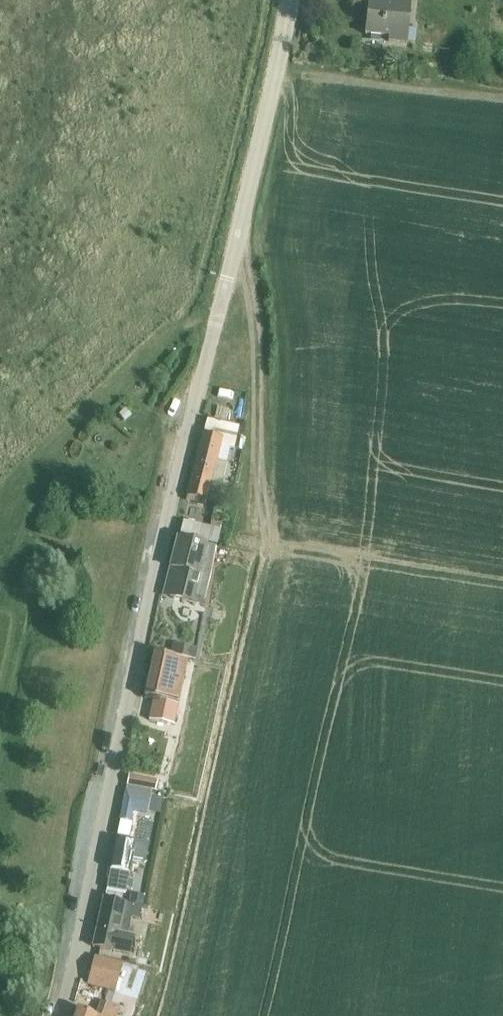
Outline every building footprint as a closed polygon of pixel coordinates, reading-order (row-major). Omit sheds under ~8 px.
[(406,43),(411,3),(385,0),(382,0),(382,4),(369,3),(365,35),(388,37),(387,41),(406,43)] [(188,497),(208,502),(216,504),(230,449),(234,450),(239,428),(207,420),(188,497)] [(180,535),(218,544),(221,531),(183,523),(180,535)] [(197,542),(177,538),(169,570),(177,572),(171,599),(203,606),(217,547),(207,545),(197,542)] [(177,644),(175,658),(190,661),(192,646),(177,644)] [(154,701),(152,711),(149,722),(174,727),(188,662),(154,654),(144,699),(154,701)] [(164,779),(131,773),(129,786),(162,792),(164,779)] [(126,792),(120,820),(130,822),(132,810),(147,813),(150,797),(126,792)] [(116,842),(107,890),(126,894),(126,891),(131,892),(133,883),(128,882),(129,876),(130,876),(133,860),(144,862),(148,843),(132,840),(131,845),(116,842)] [(103,899),(91,948),(129,957),(134,938),(127,936),(131,919),(138,921),(141,908),(132,906),(103,899)] [(101,989),(111,991),(115,977),(119,978),(122,965),(98,959),(95,972),(105,974),(101,989)] [(118,1010),(101,1003),(97,1015),(116,1015),(118,1010)]
